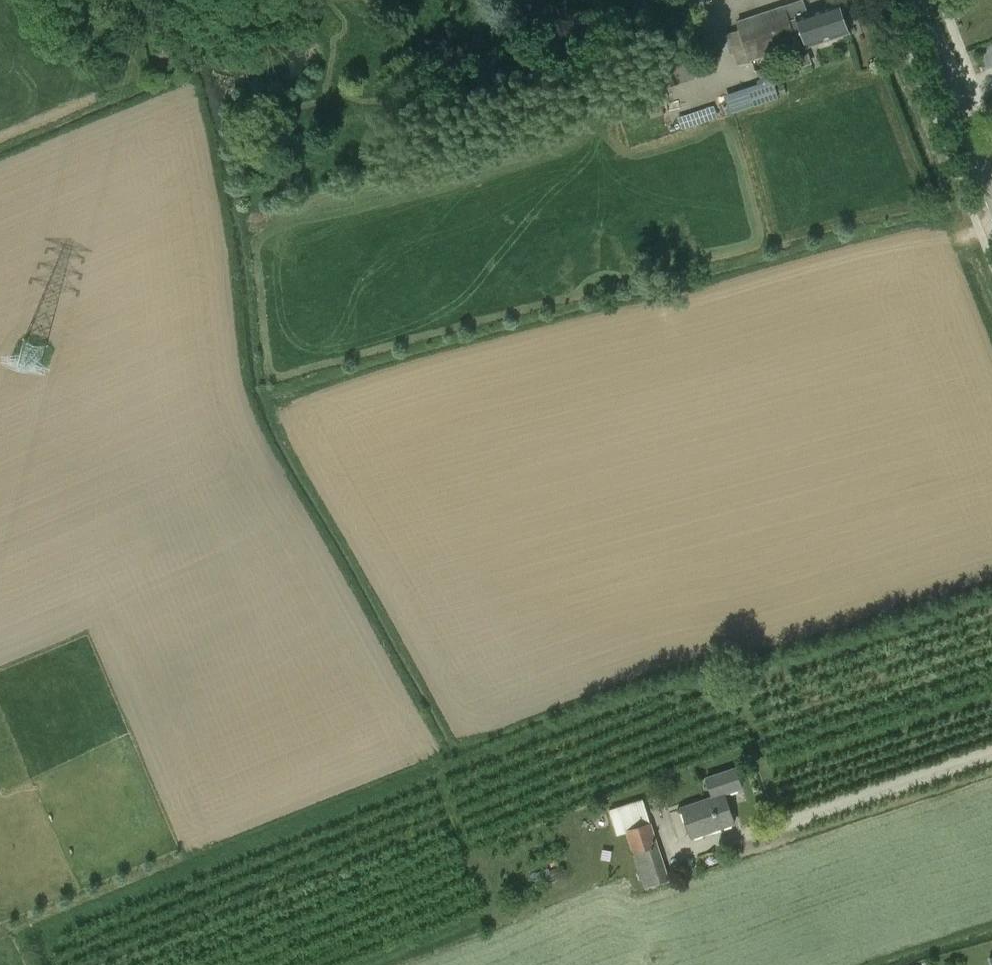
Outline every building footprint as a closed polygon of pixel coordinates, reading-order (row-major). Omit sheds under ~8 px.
[(736,22),(745,49),(749,61),(795,45),(787,22),(796,19),(799,30),(795,31),(801,48),(847,32),(837,4),(806,15),(801,0),(782,7),(736,22)] [(739,64),(749,61),(739,30),(728,34),(739,64)] [(727,93),(734,114),(782,98),(775,77),(727,93)] [(684,807),(694,836),(736,822),(726,792),(743,787),(737,768),(708,777),(714,796),(684,807)] [(644,887),(670,880),(652,823),(644,798),(610,809),(617,833),(627,831),(634,854),(632,854),(644,887)]
